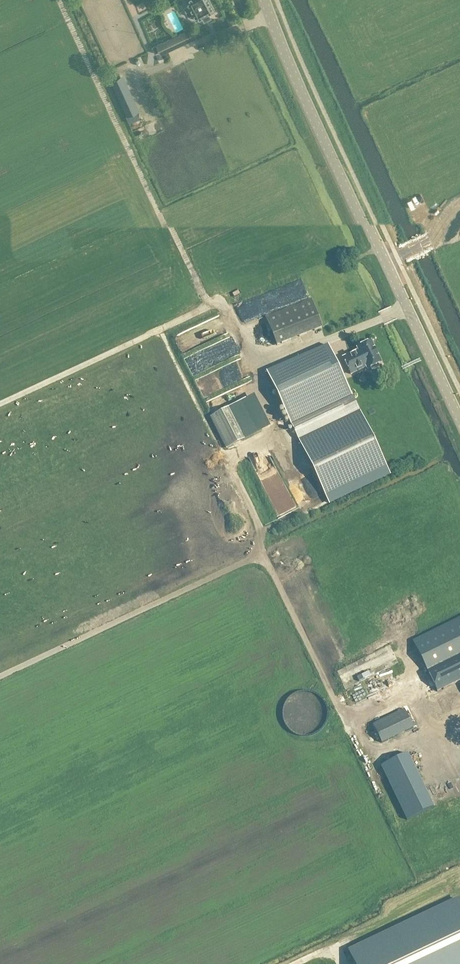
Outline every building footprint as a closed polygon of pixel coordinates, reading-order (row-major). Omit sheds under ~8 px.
[(172,4),(178,18),(187,14),(180,0),(172,4)] [(186,2),(191,10),(195,8),(198,14),(204,11),(206,15),(213,11),(211,7),(217,4),(214,0),(190,0),(186,2)] [(172,44),(172,42),(188,34),(189,36),(198,32),(194,22),(154,40),(157,47),(161,45),(163,48),(172,44)] [(110,68),(129,109),(128,109),(131,117),(142,112),(122,70),(120,71),(117,65),(110,68)] [(144,115),(146,126),(166,121),(164,111),(144,115)] [(277,345),(322,328),(311,299),(265,317),(277,345)] [(362,348),(343,358),(350,374),(366,367),(367,369),(370,368),(371,370),(379,366),(378,364),(381,363),(371,341),(361,346),(362,348)] [(328,345),(266,370),(325,494),(329,503),(389,474),(385,465),(362,417),(348,388),(328,345)] [(254,381),(244,384),(247,389),(256,386),(254,381)] [(212,412),(227,445),(260,430),(245,397),(212,412)] [(259,455),(268,490),(290,484),(287,474),(294,472),(288,447),(265,453),(259,455)] [(412,641),(437,691),(459,679),(459,618),(412,641)] [(344,670),(350,682),(356,679),(350,667),(344,670)] [(298,726),(332,715),(322,684),(288,695),(298,726)] [(413,728),(404,709),(372,724),(381,743),(413,728)] [(407,753),(381,766),(407,820),(433,807),(407,753)] [(330,963),(459,963),(459,959),(458,956),(459,955),(459,927),(448,933),(438,910),(328,959),(330,963)]
